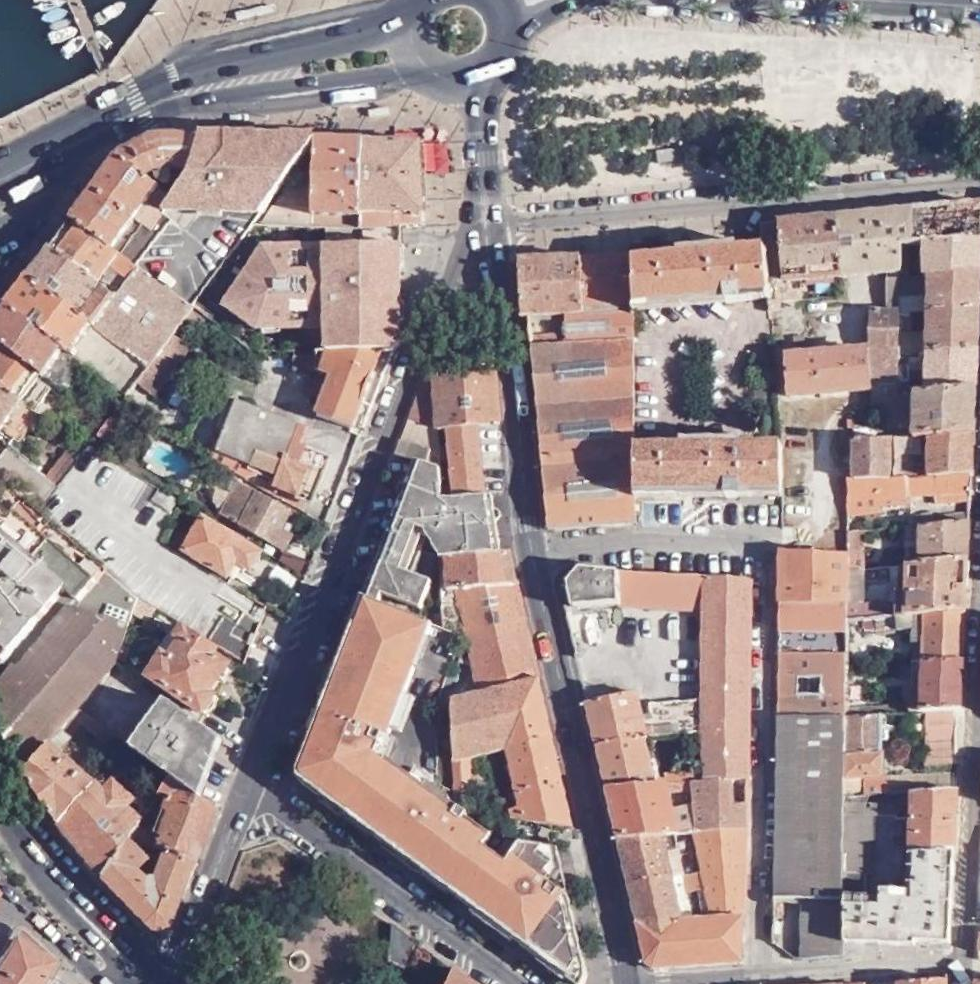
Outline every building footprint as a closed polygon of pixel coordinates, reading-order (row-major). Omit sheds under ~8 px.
[(143,143),(116,158),(144,178),(146,177),(153,172),(155,172),(159,178),(164,180),(167,177),(167,170),(189,170),(199,139),(174,137),(165,138),(144,143),(143,143)] [(214,139),(199,139),(189,170),(203,175),(214,139)] [(312,142),(214,139),(203,175),(195,197),(192,201),(191,205),(192,209),(195,211),(197,212),(259,214),(252,225),(310,227),(312,142)] [(310,227),(326,227),(359,226),(362,143),(312,142),(310,227)] [(359,226),(400,226),(422,226),(421,144),(362,143),(359,226)] [(129,262),(163,217),(159,214),(171,196),(146,177),(144,178),(116,158),(71,221),(129,262)] [(945,207),(911,211),(912,244),(922,243),(979,239),(979,203),(945,207)] [(911,211),(834,217),(840,277),(900,272),(901,246),(912,244),(911,211)] [(840,277),(834,217),(764,224),(766,253),(771,303),(796,301),(795,280),(840,277)] [(129,262),(71,221),(49,251),(114,299),(136,268),(129,262)] [(326,247),(400,247),(400,226),(359,226),(326,227),(326,247)] [(979,264),(979,239),(922,243),(923,276),(966,271),(979,270),(979,264)] [(399,346),(400,247),(326,247),(260,247),(220,308),(252,331),(323,332),(323,351),(342,351),(392,352),(399,346)] [(137,267),(136,268),(114,299),(49,251),(28,280),(28,281),(148,367),(151,364),(171,336),(184,318),(192,307),(137,267)] [(632,312),(771,303),(766,253),(632,261),(632,307),(632,312)] [(632,255),(579,258),(583,311),(632,307),(632,261),(632,255)] [(570,527),(633,523),(635,523),(634,510),(635,493),(634,446),(632,312),(632,307),(583,311),(579,258),(516,261),(521,317),(528,316),(565,313),(567,332),(549,334),(549,344),(531,346),(550,528),(570,527)] [(966,271),(923,276),(900,278),(899,296),(927,295),(927,309),(978,304),(979,270),(966,271)] [(899,296),(900,278),(887,279),(885,312),(869,312),(868,351),(785,357),(787,396),(869,392),(869,388),(896,386),(897,354),(898,311),(899,296)] [(28,280),(6,308),(86,367),(127,397),(133,389),(148,367),(28,281),(28,280)] [(976,349),(978,304),(927,309),(926,352),(966,349),(976,349)] [(192,307),(184,318),(200,329),(207,319),(192,307)] [(0,316),(0,345),(39,375),(50,383),(66,393),(86,367),(6,308),(0,316)] [(909,354),(911,311),(898,311),(897,354),(909,354)] [(171,336),(151,364),(170,372),(187,348),(171,336)] [(0,345),(0,387),(19,402),(39,375),(0,345)] [(974,388),(976,349),(966,349),(926,352),(925,391),(974,388)] [(318,368),(319,351),(296,350),(295,368),(318,368)] [(367,420),(392,352),(342,351),(334,373),(317,417),(352,430),(358,416),(367,420)] [(334,373),(342,351),(323,351),(319,351),(318,368),(334,373)] [(907,395),(909,354),(897,354),(896,386),(896,395),(907,395)] [(148,367),(133,389),(150,400),(170,372),(151,364),(148,367)] [(478,430),(499,426),(494,370),(425,376),(409,419),(408,420),(439,432),(447,432),(478,430)] [(914,395),(907,395),(896,395),(896,386),(869,388),(869,392),(869,411),(913,407),(912,434),(920,434),(927,434),(972,432),(974,388),(925,391),(914,392),(914,395)] [(10,439),(5,446),(11,450),(37,415),(30,410),(19,402),(0,387),(0,431),(10,439)] [(260,476),(261,470),(249,465),(254,453),(282,463),(277,476),(274,487),(306,500),(317,471),(321,472),(327,457),(299,445),(306,429),(229,398),(205,458),(243,480),(260,476)] [(119,408),(98,437),(118,450),(140,420),(119,408)] [(852,436),(874,435),(874,425),(851,425),(852,436)] [(447,432),(454,501),(485,499),(478,430),(447,432)] [(5,446),(10,439),(0,431),(0,453),(5,446)] [(972,432),(927,434),(926,475),(972,472),(972,432)] [(912,434),(894,434),(894,449),(921,448),(920,434),(912,434)] [(439,447),(403,435),(400,443),(427,451),(425,464),(424,465),(441,470),(439,447)] [(889,435),(874,435),(852,436),(854,475),(854,476),(891,475),(889,435)] [(413,461),(425,464),(427,451),(400,443),(395,455),(413,461)] [(11,450),(5,446),(0,453),(0,681),(12,667),(16,670),(68,610),(105,621),(117,581),(141,589),(137,600),(167,618),(183,628),(219,651),(246,667),(262,625),(220,598),(221,598),(228,585),(162,544),(180,501),(91,447),(87,452),(86,454),(81,461),(60,489),(50,481),(11,450)] [(634,446),(635,493),(783,494),(780,446),(634,446)] [(71,452),(50,481),(60,489),(81,461),(71,452)] [(261,470),(277,476),(282,463),(254,453),(249,465),(261,470)] [(501,552),(493,498),(485,499),(454,501),(443,501),(441,470),(424,465),(425,464),(413,461),(404,486),(410,489),(405,503),(399,500),(392,518),(398,522),(393,536),(386,533),(380,550),(387,552),(381,567),(375,564),(362,600),(380,606),(384,598),(419,611),(431,584),(411,577),(405,575),(421,532),(428,531),(433,533),(431,538),(438,540),(433,551),(439,558),(446,557),(501,552)] [(854,475),(847,475),(847,498),(847,515),(881,513),(880,506),(909,505),(908,494),(935,493),(936,503),(970,501),(971,491),(972,472),(926,475),(895,475),(891,475),(854,476),(854,475)] [(238,482),(218,514),(282,551),(292,537),(281,531),(291,513),(238,482)] [(404,486),(399,500),(405,503),(410,489),(404,486)] [(933,522),(969,519),(970,512),(934,515),(933,522)] [(392,518),(386,533),(393,536),(398,522),(392,518)] [(969,519),(933,522),(919,523),(917,563),(968,559),(969,528),(969,519)] [(252,572),(262,556),(204,521),(185,552),(233,582),(243,567),(252,572)] [(906,563),(917,563),(919,523),(905,524),(904,563),(906,563)] [(865,567),(865,528),(847,528),(846,552),(847,568),(865,567)] [(430,542),(431,538),(433,533),(428,531),(421,532),(405,575),(411,577),(426,538),(429,538),(430,542)] [(846,552),(784,549),(781,549),(781,713),(847,712),(847,703),(847,678),(847,657),(847,617),(847,604),(847,568),(846,552)] [(380,550),(375,564),(381,567),(387,552),(380,550)] [(459,592),(518,584),(518,583),(515,583),(510,551),(501,552),(446,557),(446,593),(459,592)] [(968,559),(917,563),(906,563),(906,575),(905,592),(904,613),(966,608),(968,559)] [(568,580),(572,606),(578,605),(611,604),(619,603),(618,570),(616,568),(579,566),(568,580)] [(847,568),(847,604),(847,617),(865,616),(864,603),(865,567),(847,568)] [(618,570),(619,603),(706,608),(704,696),(651,700),(651,714),(643,715),(637,690),(587,700),(597,744),(646,733),(704,731),(704,769),(703,777),(750,777),(752,651),(753,577),(644,572),(618,570)] [(23,773),(79,710),(116,666),(134,611),(137,600),(141,589),(117,581),(105,621),(68,610),(16,670),(12,667),(0,681),(0,732),(23,773)] [(518,584),(459,592),(470,639),(471,643),(528,633),(518,584)] [(442,594),(442,630),(461,638),(467,640),(470,639),(459,592),(446,593),(442,594)] [(461,638),(442,630),(380,606),(362,600),(297,765),(296,771),(296,777),(298,780),(574,983),(584,983),(585,983),(586,979),(558,850),(555,850),(543,848),(521,844),(507,863),(485,846),(489,840),(373,753),(381,734),(390,737),(405,697),(434,709),(461,638)] [(611,604),(578,605),(579,622),(602,621),(603,613),(611,613),(611,604)] [(904,613),(875,615),(875,629),(902,627),(902,620),(914,620),(913,642),(923,646),(922,657),(964,656),(966,608),(904,613)] [(219,651),(183,628),(177,638),(182,642),(170,661),(164,658),(150,679),(198,712),(211,695),(205,691),(224,664),(215,658),(219,651)] [(471,643),(483,695),(538,679),(528,633),(471,643)] [(158,653),(164,658),(170,661),(182,642),(177,638),(170,634),(158,653)] [(922,657),(913,657),(913,685),(911,686),(911,702),(869,702),(847,703),(847,712),(880,712),(920,712),(926,710),(957,707),(963,707),(964,656),(922,657)] [(869,679),(847,678),(847,703),(869,702),(869,679)] [(469,758),(507,749),(551,737),(538,679),(483,695),(455,701),(455,707),(455,709),(452,761),(469,758)] [(170,778),(197,798),(206,760),(206,759),(212,736),(165,702),(141,736),(145,740),(136,753),(170,778)] [(957,707),(926,710),(925,761),(956,760),(957,707)] [(41,800),(59,825),(94,786),(59,753),(82,726),(108,746),(116,738),(79,710),(23,773),(41,800)] [(847,712),(781,713),(780,812),(777,895),(812,894),(846,894),(847,854),(845,853),(846,810),(846,796),(846,789),(847,712)] [(879,748),(880,712),(847,712),(846,789),(856,789),(856,787),(863,786),(863,772),(881,772),(883,748),(879,748)] [(655,778),(646,733),(597,744),(607,785),(655,778)] [(131,749),(136,753),(145,740),(141,736),(131,749)] [(214,766),(226,746),(212,736),(206,759),(213,765),(214,766)] [(571,830),(551,737),(507,749),(521,809),(510,811),(513,821),(571,830)] [(469,758),(452,761),(453,785),(454,805),(469,808),(469,758)] [(197,798),(201,801),(213,782),(207,778),(216,767),(214,766),(213,765),(206,759),(206,760),(197,798)] [(668,770),(667,778),(694,778),(703,777),(704,769),(668,770)] [(957,788),(959,787),(960,771),(890,772),(889,777),(869,778),(869,789),(915,788),(957,788)] [(750,777),(703,777),(694,778),(694,788),(696,802),(674,804),(681,830),(685,830),(697,829),(748,825),(750,777)] [(201,801),(197,798),(170,778),(159,794),(170,803),(153,838),(160,843),(157,849),(171,856),(195,868),(216,812),(201,801)] [(607,785),(618,835),(676,830),(681,830),(674,804),(670,788),(667,778),(655,778),(607,785)] [(694,778),(667,778),(670,788),(694,788),(694,778)] [(59,825),(102,878),(128,841),(130,837),(137,827),(139,823),(125,811),(131,803),(113,787),(105,796),(94,786),(59,825)] [(957,846),(959,787),(957,788),(915,788),(914,815),(912,848),(955,846),(957,846)] [(898,797),(846,796),(846,810),(875,809),(895,810),(898,810),(898,797)] [(953,940),(957,846),(955,846),(912,848),(908,848),(906,885),(881,886),(881,893),(867,894),(868,868),(876,868),(875,809),(846,810),(845,853),(847,854),(846,894),(845,938),(919,942),(920,939),(953,940)] [(747,868),(748,825),(697,829),(705,872),(747,868)] [(160,843),(153,838),(137,827),(130,837),(140,847),(146,850),(155,853),(157,849),(160,843)] [(693,870),(687,871),(688,874),(705,872),(697,829),(685,830),(693,870)] [(676,830),(618,835),(629,880),(688,874),(687,871),(676,830)] [(195,868),(171,856),(167,864),(147,855),(144,857),(128,841),(102,878),(147,924),(151,928),(155,930),(157,931),(159,931),(162,930),(164,930),(166,929),(169,928),(171,926),(172,925),(195,868)] [(629,880),(639,922),(686,919),(680,893),(697,889),(705,917),(746,914),(747,868),(705,872),(688,874),(629,880)] [(845,938),(846,894),(812,894),(811,956),(844,953),(845,938)] [(686,919),(639,922),(648,961),(658,967),(743,960),(744,960),(746,914),(705,917),(686,919)] [(404,972),(419,946),(394,926),(389,965),(404,972)] [(56,965),(18,932),(0,961),(0,983),(45,983),(56,965)] [(452,983),(471,983),(458,974),(452,983)]
